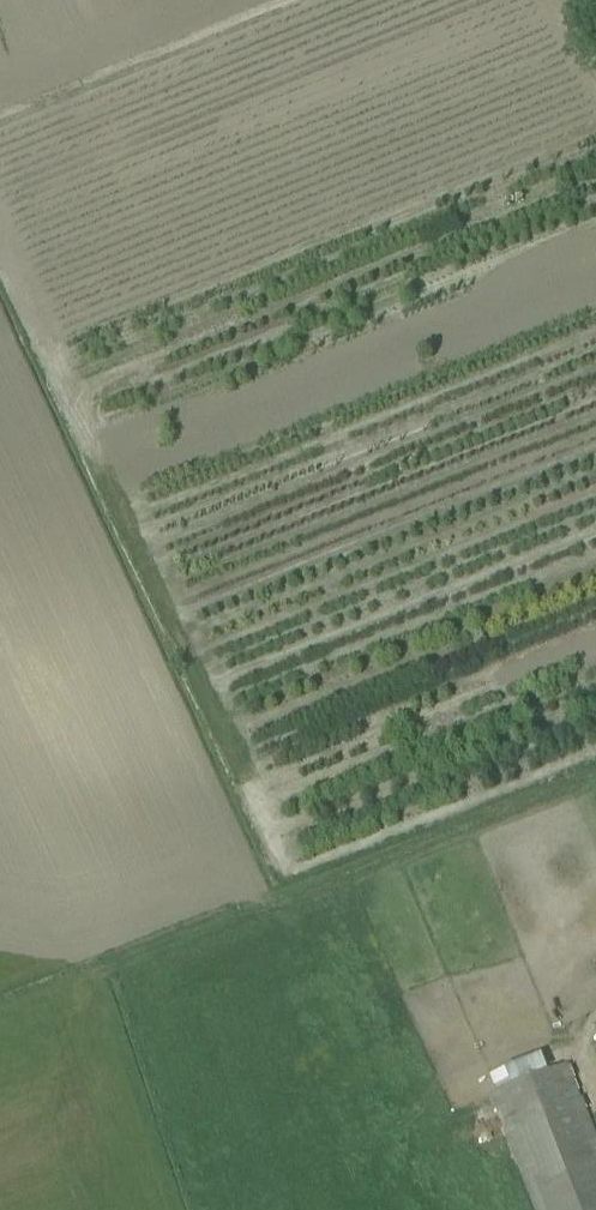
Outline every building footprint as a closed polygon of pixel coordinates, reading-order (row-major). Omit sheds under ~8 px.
[(566,1065),(488,1095),(534,1209),(595,1209),(595,1142),(566,1065)]
